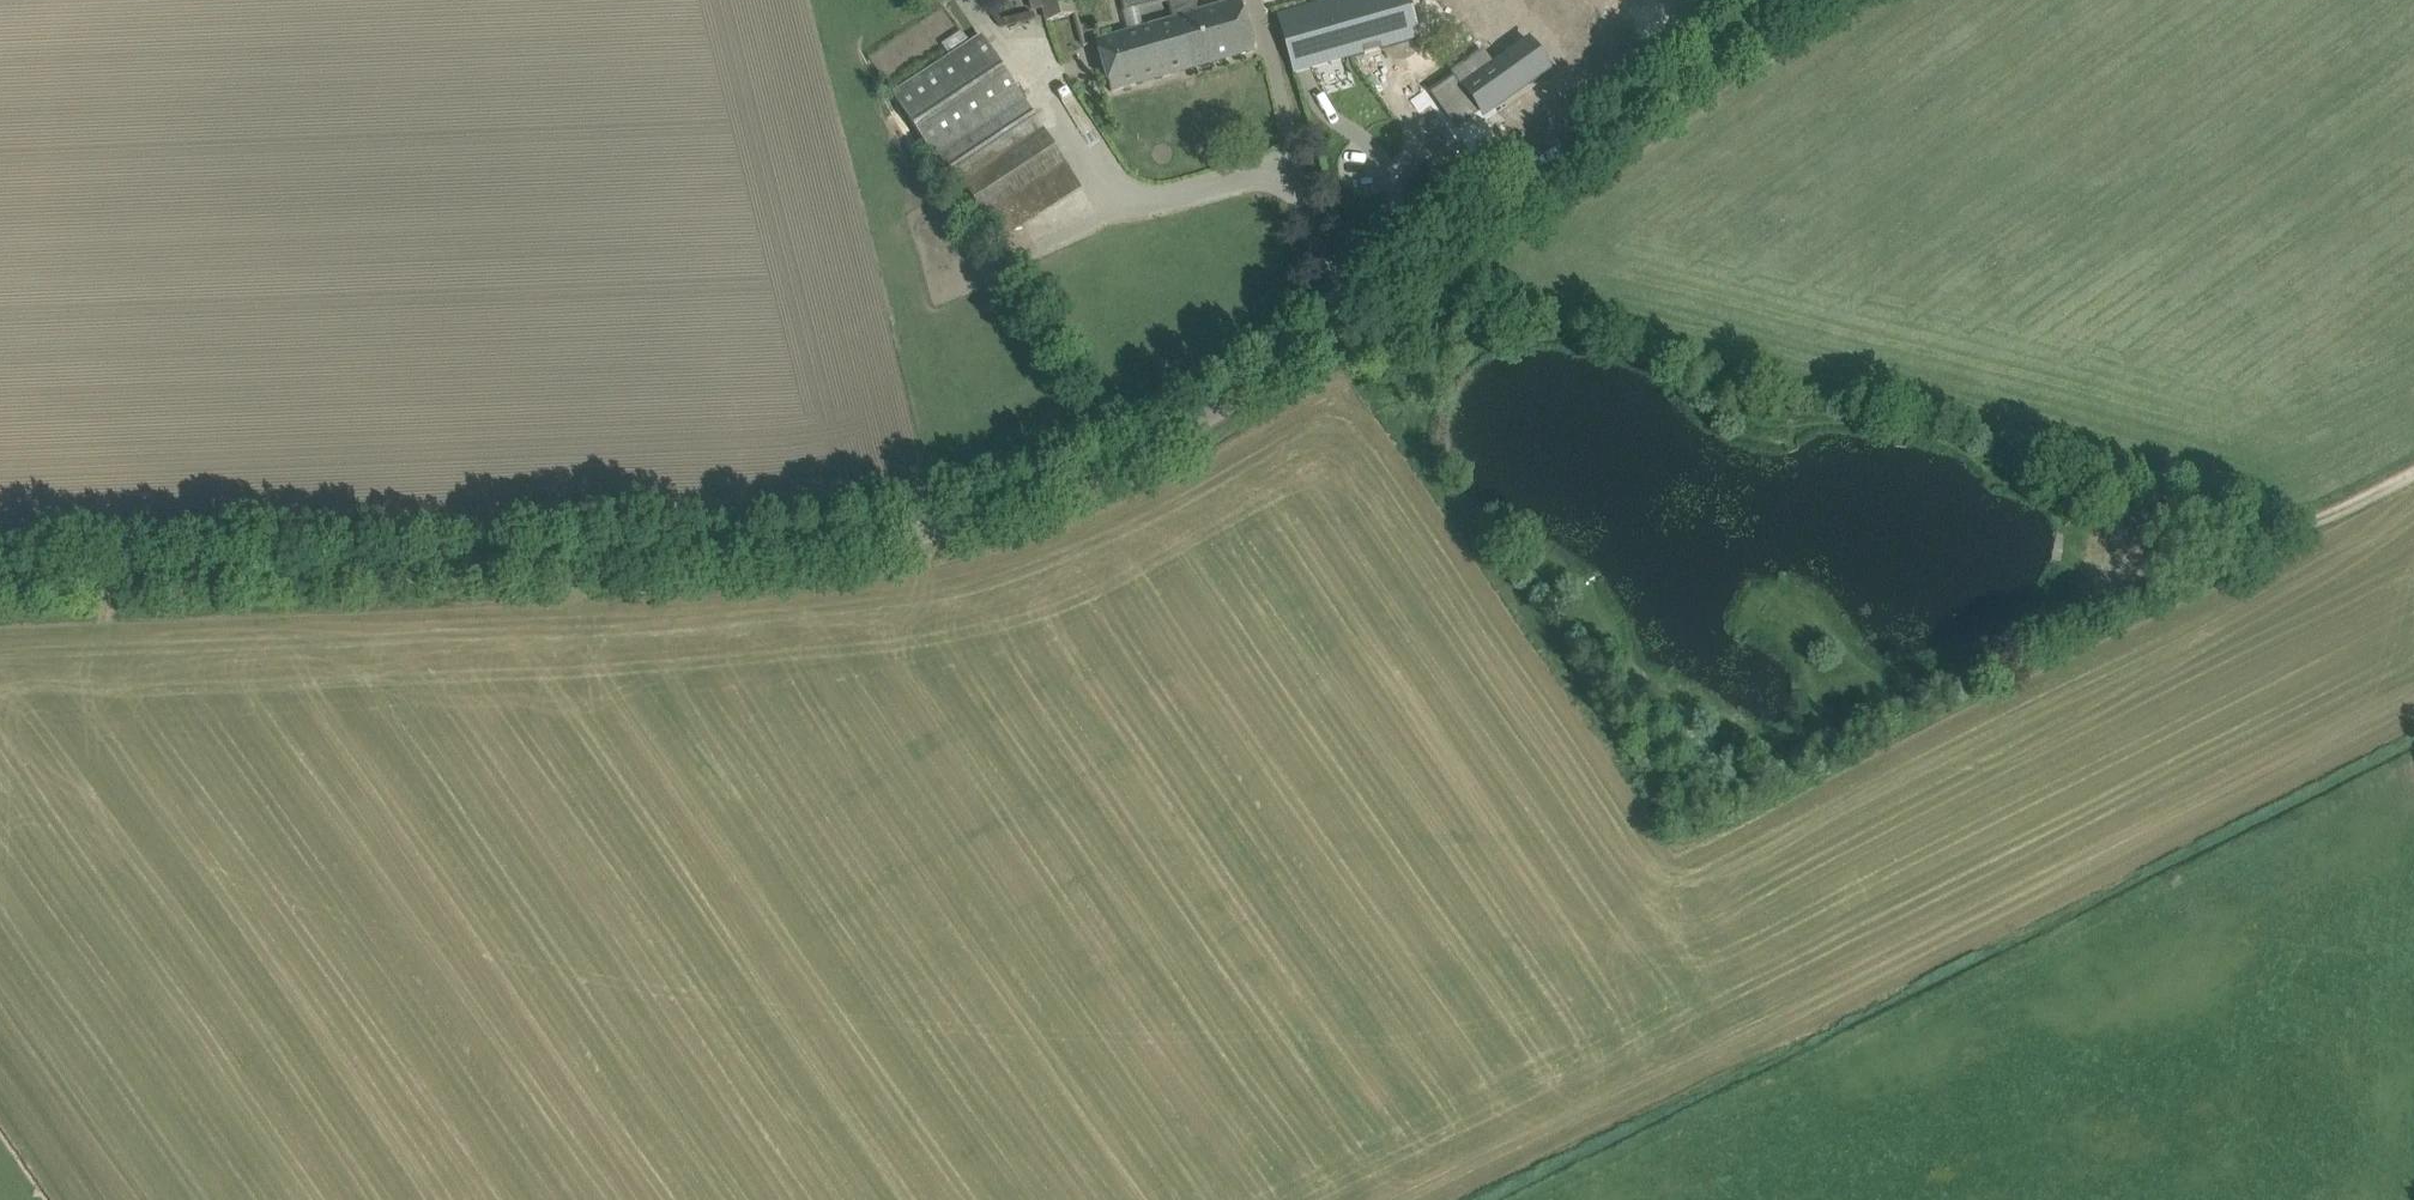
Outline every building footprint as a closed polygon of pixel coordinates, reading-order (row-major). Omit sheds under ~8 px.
[(1076,15),(1072,0),(1029,0),(1031,10),(1043,9),(1046,22),(1076,15)] [(1194,0),(1169,0),(1175,18),(1097,41),(1112,91),(1255,50),(1241,0),(1237,0),(1198,11),(1194,0)] [(1514,0),(1322,0),(1277,13),(1294,74),(1517,11),(1514,0)] [(962,184),(986,221),(1000,240),(1083,187),(982,35),(893,93),(955,189),(962,184)] [(1457,71),(1429,91),(1441,108),(1466,90),(1480,109),(1487,104),(1488,107),(1491,105),(1494,109),(1550,69),(1529,40),(1467,84),(1457,71)] [(1403,63),(1375,86),(1397,113),(1383,125),(1399,145),(1390,152),(1407,173),(1458,132),(1403,63)]
